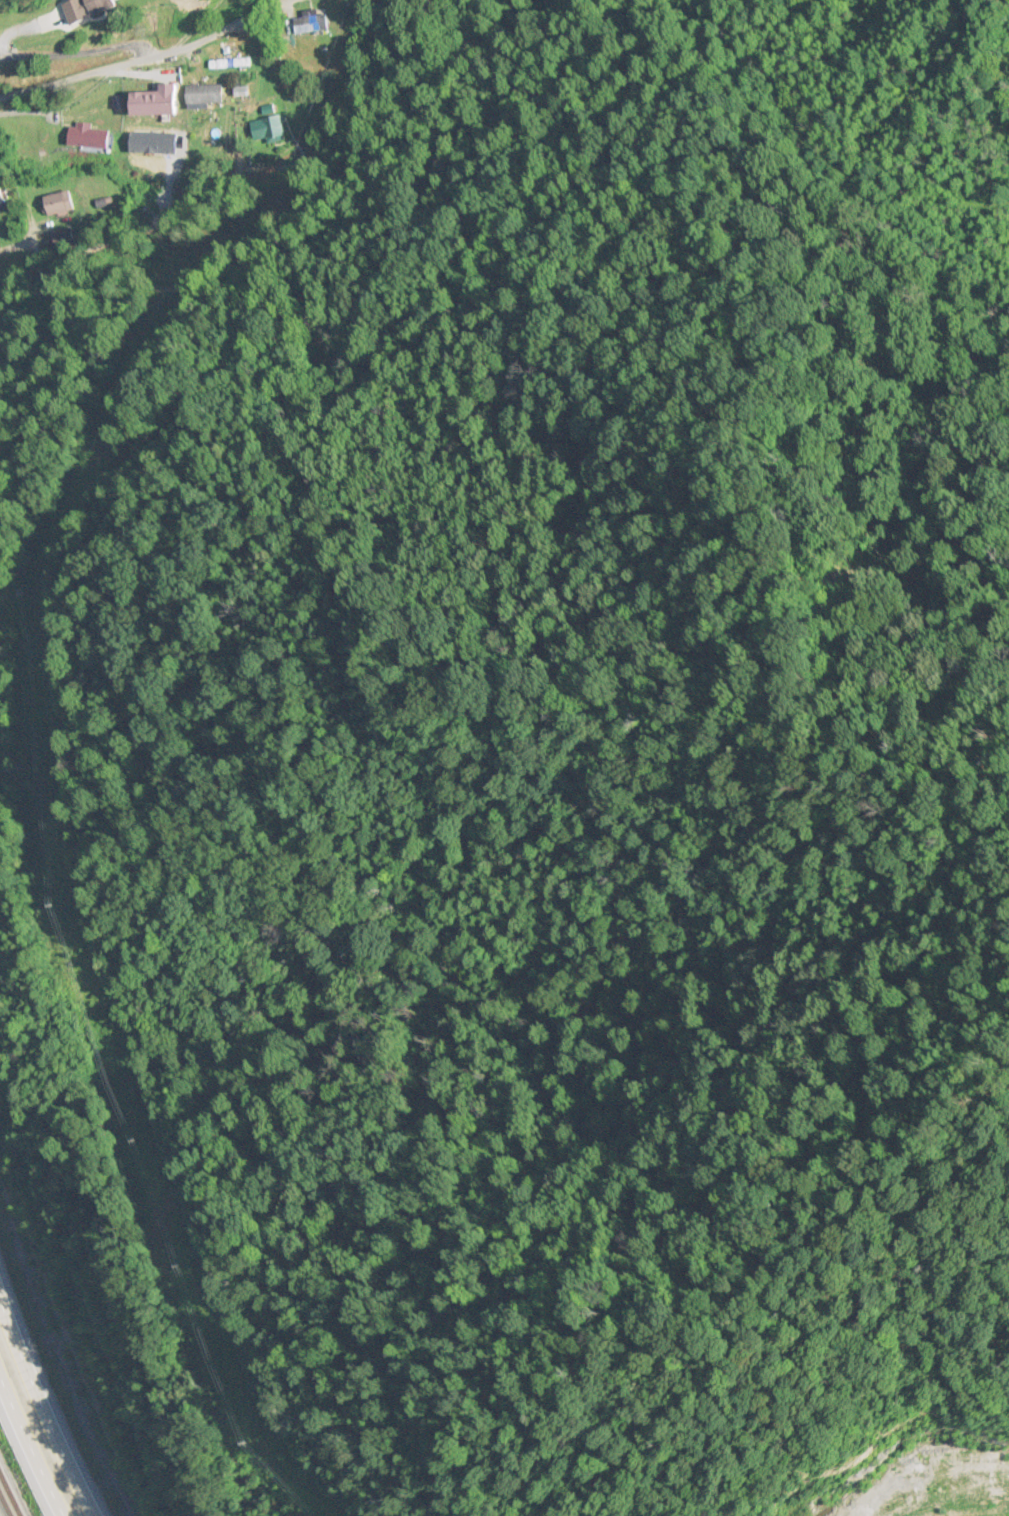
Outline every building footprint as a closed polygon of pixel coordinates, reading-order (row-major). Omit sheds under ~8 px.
[(127,7),(124,0),(79,0),(70,4),(80,28),(127,7)] [(299,20),(299,33),(330,33),(331,16),(320,16),(320,11),(306,11),(306,20),(299,20)] [(252,60),(211,60),(211,68),(252,68),(252,60)] [(224,86),(189,86),(189,104),(224,104),(224,86)] [(183,88),(139,90),(140,116),(183,115),(183,88)] [(286,119),(256,119),(256,144),(286,144),(286,119)] [(96,126),(73,124),(72,146),(114,148),(115,131),(96,130),(96,126)] [(0,188),(0,204),(11,201),(7,186),(0,188)] [(46,197),(51,216),(76,210),(72,191),(46,197)]
